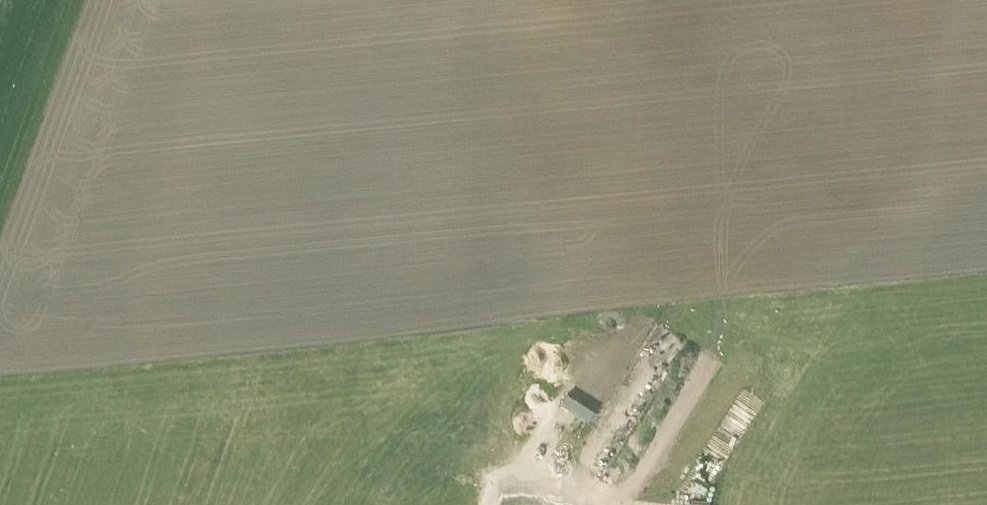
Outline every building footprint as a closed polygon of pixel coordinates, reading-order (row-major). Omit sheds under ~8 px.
[(748,388),(721,433),(743,446),(770,402),(748,388)]
